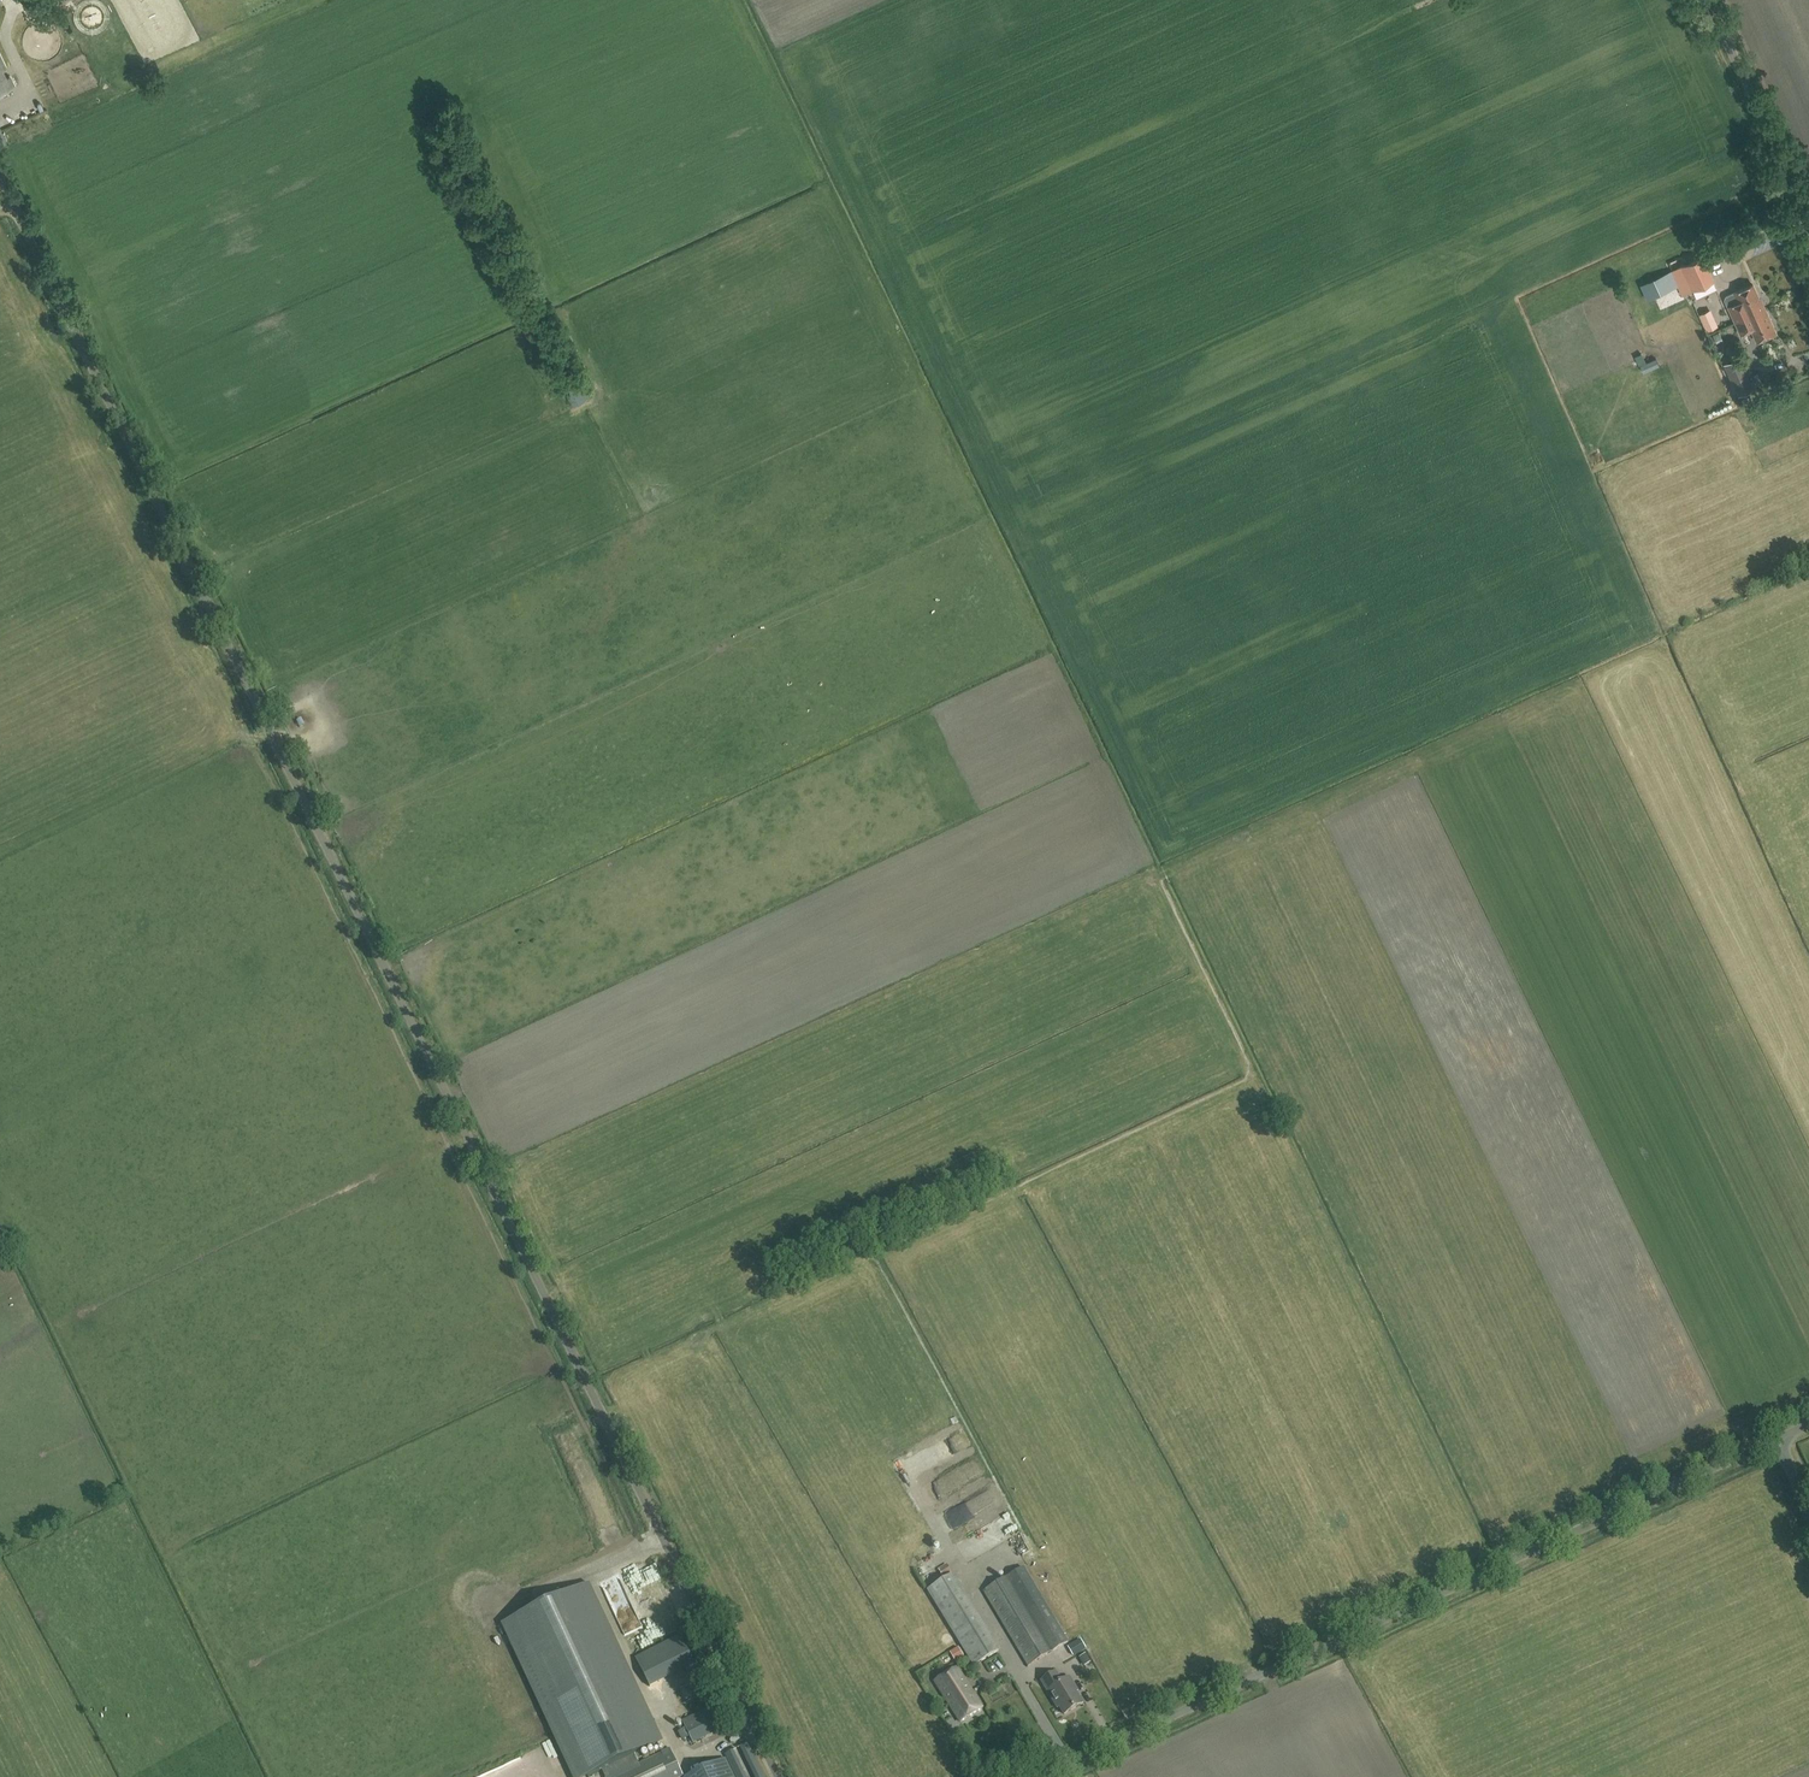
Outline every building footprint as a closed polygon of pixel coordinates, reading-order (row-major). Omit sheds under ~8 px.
[(14,86),(10,77),(4,79),(1,71),(6,69),(0,57),(0,93),(14,86)] [(443,86),(446,93),(459,88),(456,80),(443,86)] [(1681,265),(1692,291),(1714,281),(1703,256),(1681,265)] [(1762,306),(1752,284),(1734,293),(1738,301),(1727,306),(1735,322),(1765,308),(1763,305),(1762,306)] [(1765,308),(1735,322),(1741,335),(1752,330),(1757,342),(1776,333),(1765,308)] [(1705,329),(1716,324),(1712,316),(1701,321),(1705,329)] [(1717,343),(1723,340),(1719,333),(1713,335),(1717,343)] [(1738,396),(1752,389),(1738,358),(1723,364),(1738,396)] [(574,402),(587,396),(580,382),(567,387),(574,402)] [(953,1542),(965,1561),(983,1549),(970,1530),(953,1542)] [(920,1561),(936,1554),(934,1549),(918,1555),(920,1561)] [(944,1578),(952,1574),(945,1564),(937,1569),(944,1578)] [(620,1585),(633,1625),(620,1629),(623,1638),(626,1637),(629,1647),(636,1645),(632,1634),(655,1627),(650,1612),(664,1608),(660,1595),(664,1594),(656,1568),(633,1575),(634,1581),(620,1585)] [(1027,1666),(1055,1650),(1068,1642),(1024,1568),(1011,1575),(983,1591),(1027,1666)] [(973,1666),(998,1651),(953,1575),(928,1590),(973,1666)] [(501,1624),(572,1776),(587,1776),(602,1770),(605,1776),(682,1776),(683,1776),(670,1749),(639,1764),(634,1755),(664,1741),(590,1583),(501,1624)] [(681,1636),(635,1658),(649,1687),(695,1665),(681,1636)] [(964,1658),(958,1648),(950,1653),(956,1663),(964,1658)] [(1091,1662),(1086,1653),(1079,1657),(1084,1666),(1091,1662)] [(960,1722),(982,1708),(957,1667),(934,1681),(960,1722)] [(1062,1682),(1056,1672),(1041,1682),(1057,1708),(1059,1707),(1064,1716),(1082,1705),(1072,1689),(1075,1688),(1069,1678),(1062,1682)] [(1010,1681),(1001,1685),(1005,1693),(1013,1689),(1010,1681)] [(718,1704),(683,1721),(693,1743),(728,1726),(718,1704)] [(747,1744),(740,1747),(754,1776),(763,1776),(747,1744)] [(733,1751),(725,1754),(736,1776),(745,1776),(733,1751)] [(725,1759),(686,1776),(734,1776),(725,1759)]
